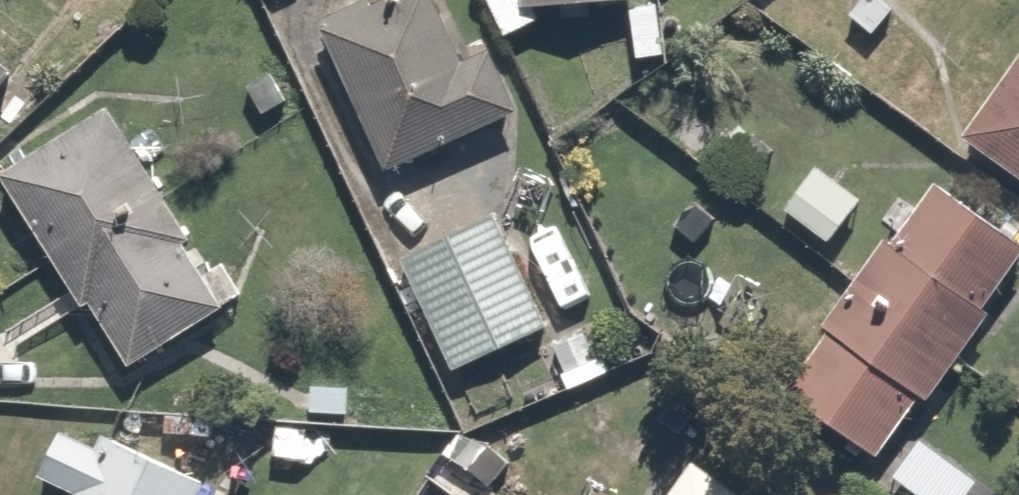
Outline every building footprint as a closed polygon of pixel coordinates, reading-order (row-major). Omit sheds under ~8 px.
[(324,18),(387,167),(527,107),(502,49),(469,64),(442,0),(367,0),(324,18)] [(512,43),(553,23),(545,8),(649,6),(648,0),(490,0),(512,43)] [(0,57),(0,97),(20,75),(0,57)] [(970,131),(1018,169),(1018,67),(970,131)] [(114,111),(11,173),(128,367),(231,305),(114,111)] [(936,173),(784,397),(895,472),(1018,289),(1018,229),(936,173)] [(505,207),(401,255),(457,375),(560,327),(505,207)] [(594,326),(553,341),(570,391),(611,376),(594,326)] [(60,430),(42,467),(85,488),(81,494),(231,494),(235,487),(129,437),(119,458),(60,430)] [(700,461),(677,494),(750,494),(700,461)]
